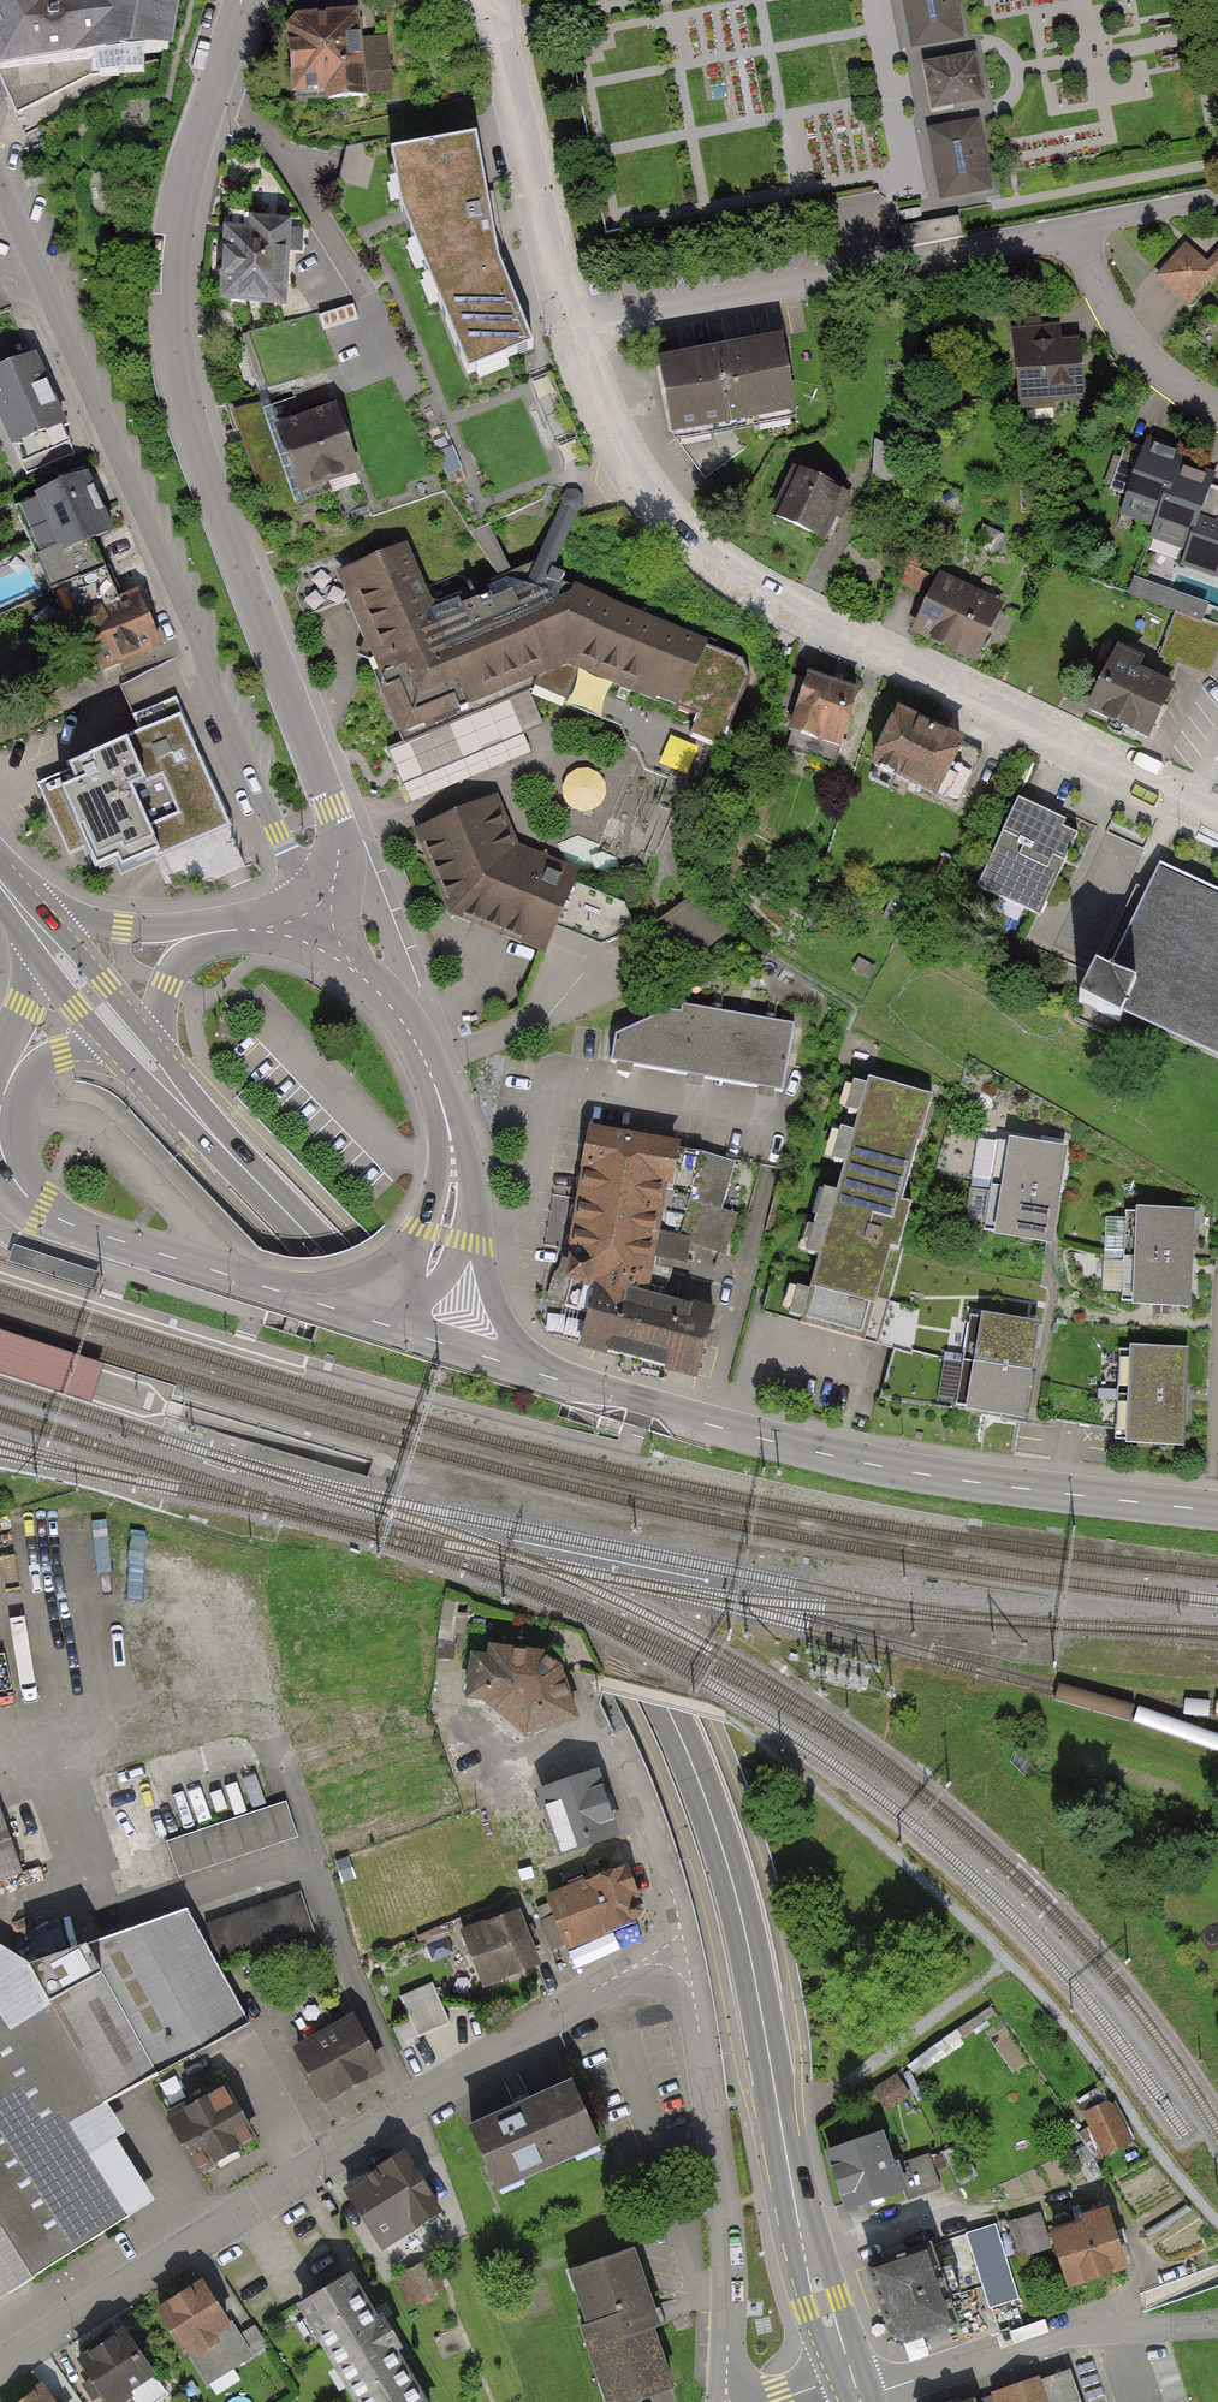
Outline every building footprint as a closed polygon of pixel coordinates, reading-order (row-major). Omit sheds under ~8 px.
[(172,54),(180,0),(0,0),(0,71),(172,54)] [(960,37),(952,0),(907,0),(917,46),(960,37)] [(358,14),(282,23),(290,98),(367,90),(358,14)] [(988,102),(979,58),(925,68),(934,113),(988,102)] [(974,122),(931,130),(944,196),(987,187),(974,122)] [(501,266),(475,137),(391,154),(399,209),(465,371),(532,347),(501,266)] [(290,293),(292,209),(251,208),(251,219),(222,218),(221,292),(290,293)] [(1188,248),(1161,280),(1193,307),(1217,278),(1217,257),(1209,267),(1188,248)] [(1063,331),(1015,334),(1020,411),(1084,407),(1080,346),(1064,347),(1063,331)] [(777,344),(653,367),(667,440),(791,417),(777,344)] [(41,355),(0,373),(0,451),(3,458),(72,429),(41,355)] [(362,483),(333,411),(266,437),(295,510),(362,483)] [(1150,529),(1147,535),(1181,550),(1175,564),(1217,581),(1217,578),(1217,530),(1196,521),(1211,484),(1180,471),(1183,464),(1150,450),(1122,517),(1150,529)] [(112,540),(85,476),(6,510),(33,573),(112,540)] [(840,497),(798,476),(775,522),(817,543),(840,497)] [(708,646),(544,581),(539,567),(430,609),(408,553),(336,582),(400,744),(541,689),(570,701),(720,760),(751,683),(744,666),(706,651),(708,646)] [(999,598),(942,575),(917,636),(974,659),(999,598)] [(165,646),(140,595),(74,627),(100,678),(165,646)] [(1212,676),(1217,658),(1217,630),(1179,618),(1176,628),(1175,628),(1154,681),(1138,674),(1153,638),(1125,626),(1086,722),(1144,746),(1177,664),(1212,676)] [(133,710),(167,701),(158,669),(124,679),(133,710)] [(840,755),(856,700),(805,685),(788,739),(840,755)] [(968,748),(897,715),(872,770),(943,803),(968,748)] [(237,843),(178,717),(70,767),(77,783),(55,793),(87,861),(108,852),(118,873),(193,838),(203,858),(237,843)] [(579,870),(518,845),(499,797),(417,830),(450,915),(544,953),(579,870)] [(1064,825),(1019,804),(978,892),(1037,919),(1075,839),(1060,832),(1064,825)] [(1161,865),(1142,901),(1159,909),(1154,920),(1147,917),(1128,960),(1134,963),(1126,980),(1095,966),(1078,1003),(1120,1022),(1126,1011),(1217,1053),(1217,890),(1161,865)] [(668,917),(703,954),(728,931),(693,893),(668,917)] [(612,1066),(781,1092),(792,1024),(683,1007),(682,1015),(668,1013),(617,1037),(612,1066)] [(932,1096),(871,1079),(801,1329),(863,1346),(888,1254),(898,1256),(911,1208),(902,1205),(932,1096)] [(688,1264),(691,1243),(727,1254),(739,1215),(724,1210),(738,1163),(704,1153),(679,1239),(657,1236),(670,1139),(589,1128),(567,1283),(595,1287),(576,1350),(693,1384),(713,1316),(649,1294),(653,1260),(688,1264)] [(1053,1243),(1067,1151),(1010,1141),(995,1234),(1053,1243)] [(1190,1312),(1194,1211),(1140,1209),(1136,1310),(1190,1312)] [(1039,1328),(984,1319),(967,1412),(1022,1422),(1039,1328)] [(0,1332),(0,1373),(89,1402),(102,1365),(0,1332)] [(1184,1451),(1188,1353),(1133,1351),(1129,1449),(1184,1451)] [(515,1722),(518,1733),(575,1716),(561,1668),(537,1649),(487,1644),(486,1658),(470,1656),(466,1694),(480,1695),(515,1722)] [(610,1831),(590,1771),(538,1789),(558,1848),(610,1831)] [(297,1837),(285,1801),(167,1841),(179,1876),(297,1837)] [(14,1866),(0,1824),(0,1870),(14,1866)] [(639,1912),(622,1869),(544,1899),(561,1943),(639,1912)] [(222,1961),(313,1931),(299,1892),(209,1922),(222,1961)] [(152,2199),(113,2139),(123,2133),(101,2100),(244,2007),(179,1907),(24,1960),(0,1946),(0,2297),(152,2199)] [(533,1962),(512,1909),(458,1930),(479,1984),(533,1962)] [(450,2022),(433,1983),(400,1998),(417,2037),(450,2022)] [(381,2069),(350,2015),(290,2049),(321,2103),(381,2069)] [(596,2136),(573,2086),(473,2131),(495,2181),(596,2136)] [(222,2089),(166,2118),(193,2168),(248,2138),(222,2089)] [(1128,2142),(1109,2101),(1087,2112),(1106,2153),(1128,2142)] [(881,2135),(830,2153),(849,2206),(903,2188),(908,2200),(940,2188),(929,2154),(892,2167),(881,2135)] [(1101,2170),(1084,2146),(1072,2155),(1088,2178),(1101,2170)] [(443,2212),(404,2152),(340,2193),(379,2253),(443,2212)] [(1085,2222),(1053,2232),(1070,2284),(1125,2266),(1106,2209),(1083,2216),(1085,2222)] [(1040,2214),(1017,2221),(1027,2252),(1050,2245),(1040,2214)] [(995,2224),(966,2233),(990,2308),(1019,2299),(995,2224)] [(956,2322),(929,2245),(868,2266),(892,2333),(906,2339),(956,2322)] [(653,2324),(656,2323),(632,2247),(570,2267),(589,2325),(581,2328),(604,2401),(618,2401),(672,2385),(653,2324)] [(402,2276),(417,2302),(438,2290),(423,2264),(402,2276)] [(347,2273),(294,2304),(352,2401),(423,2401),(347,2273)] [(228,2323),(200,2280),(154,2310),(182,2353),(228,2323)] [(117,2329),(73,2358),(103,2401),(109,2401),(148,2376),(117,2329)] [(992,2395),(994,2401),(1083,2401),(1073,2370),(992,2395)] [(42,2383),(17,2401),(56,2401),(42,2383)]
